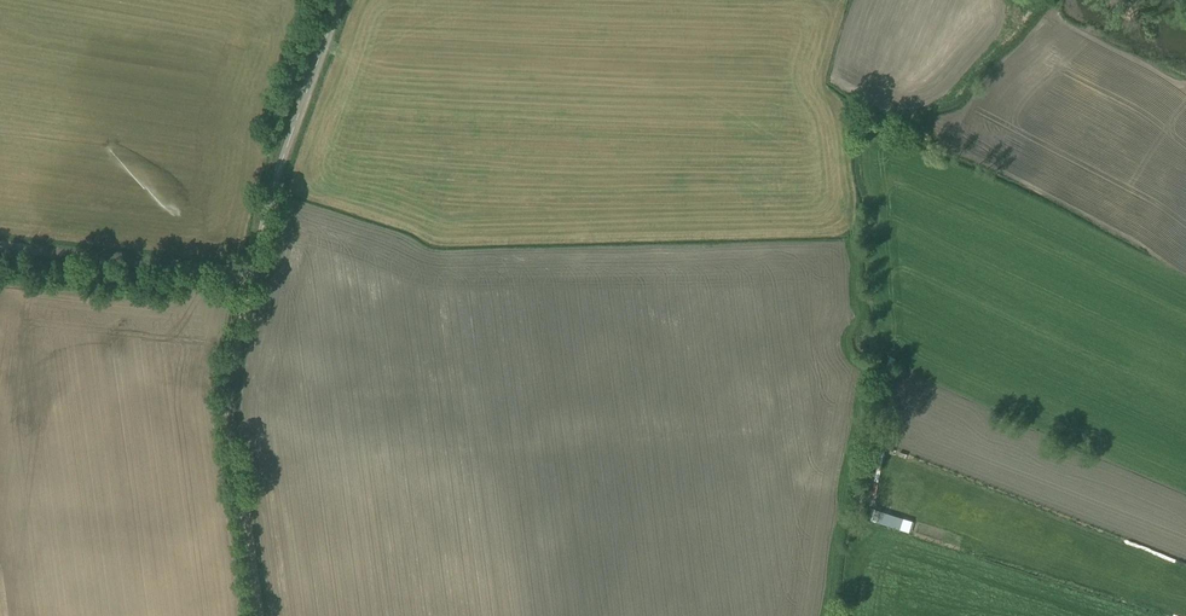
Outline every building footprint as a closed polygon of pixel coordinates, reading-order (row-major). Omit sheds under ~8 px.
[(1180,564),(1176,572),(1185,576),(1185,567),(1180,564)]
